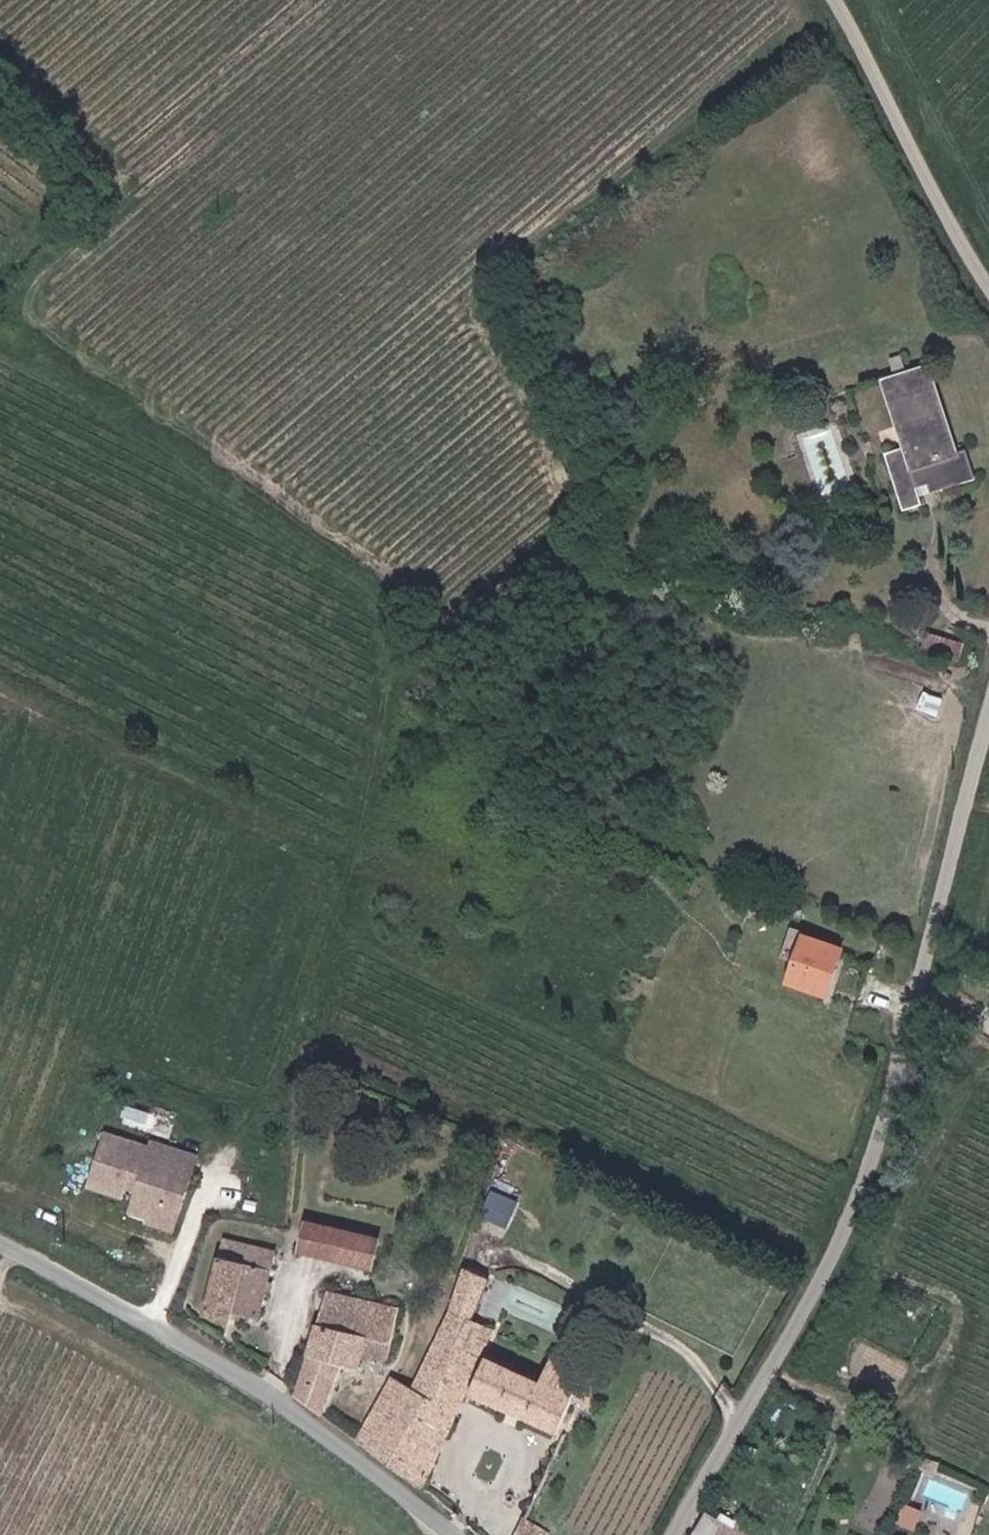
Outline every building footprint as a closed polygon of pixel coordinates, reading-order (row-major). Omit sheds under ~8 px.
[(964,452),(934,364),(888,379),(912,448),(893,455),(913,514),(933,507),(927,490),(941,485),(943,492),(987,477),(977,448),(964,452)] [(834,994),(849,948),(812,936),(796,982),(834,994)] [(94,1142),(75,1199),(109,1210),(114,1193),(127,1197),(123,1210),(142,1216),(136,1232),(135,1236),(162,1245),(180,1186),(156,1177),(162,1158),(141,1151),(139,1157),(94,1142)] [(162,1158),(156,1177),(180,1186),(187,1166),(162,1158)] [(123,1210),(118,1226),(136,1232),(142,1216),(123,1210)] [(321,1224),(314,1252),(383,1269),(390,1242),(321,1224)] [(266,1316),(284,1251),(233,1238),(214,1307),(222,1309),(220,1315),(231,1318),(233,1313),(247,1317),(248,1311),(266,1316)] [(430,1487),(502,1329),(479,1318),(498,1280),(475,1268),(458,1310),(419,1387),(397,1377),(364,1441),(430,1487)] [(395,1361),(405,1310),(335,1293),(308,1394),(307,1400),(329,1413),(347,1362),(370,1368),(374,1355),(395,1361)] [(552,1380),(498,1356),(482,1393),(566,1430),(595,1365),(564,1352),(552,1380)] [(697,1534),(759,1534),(761,1530),(705,1511),(697,1534)]
